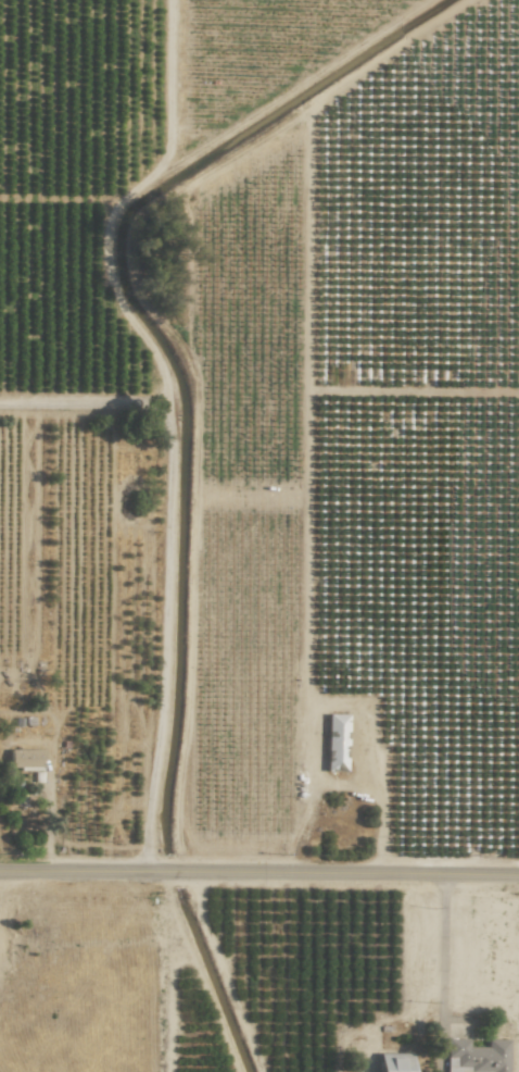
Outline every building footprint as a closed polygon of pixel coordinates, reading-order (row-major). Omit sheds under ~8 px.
[(324,772),(344,773),(345,715),(325,715),(324,772)] [(8,768),(40,768),(40,751),(8,750),(8,768)] [(485,1040),(485,1048),(467,1048),(467,1040),(445,1040),(445,1071),(507,1071),(507,1040),(485,1040)] [(410,1054),(376,1054),(376,1071),(410,1071),(410,1054)]
